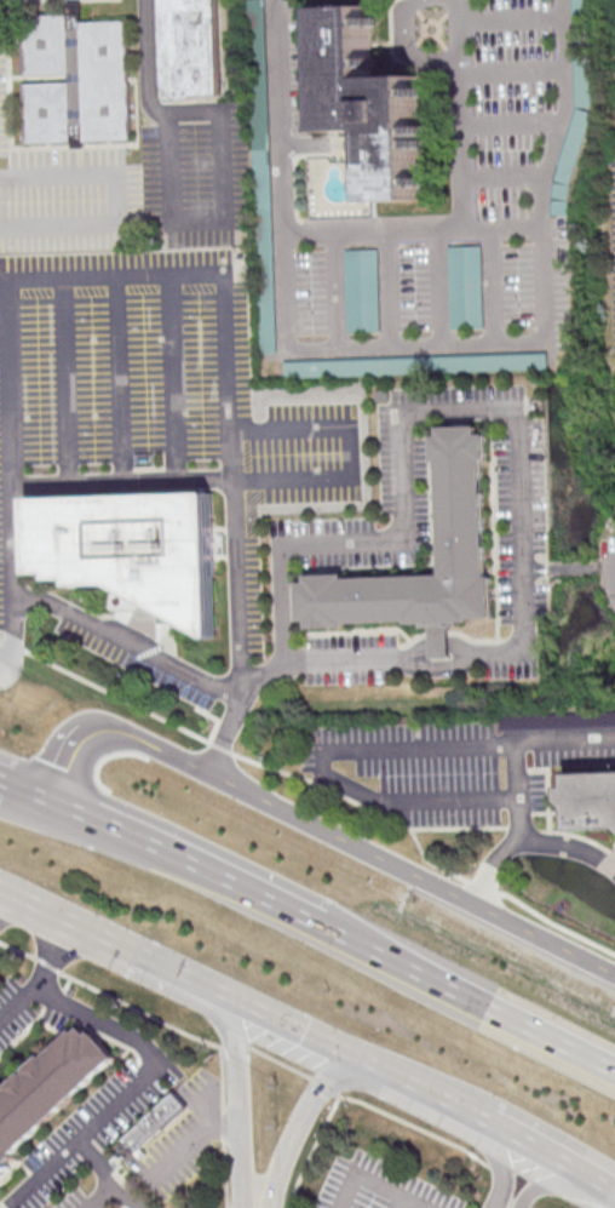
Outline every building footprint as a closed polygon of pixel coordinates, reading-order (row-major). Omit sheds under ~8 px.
[(166,84),(162,0),(218,0),(222,93),(195,95),(192,99),(180,99),(166,84)] [(74,141),(25,142),(24,84),(71,81),(71,73),(24,74),(22,15),(69,13),(68,1),(82,1),(82,22),(131,19),(134,138),(87,139),(87,147),(74,148),(74,141)] [(326,6),(329,130),(374,128),(375,199),(421,197),(418,73),(370,74),(369,5),(326,6)] [(575,107),(591,107),(590,58),(574,58),(575,107)] [(590,112),(575,107),(547,211),(563,215),(590,112)] [(448,245),(450,329),(483,328),(481,244),(448,245)] [(345,248),(346,333),(379,332),(378,248),(345,248)] [(548,368),(547,351),(283,360),(284,377),(548,368)] [(310,578),(349,576),(349,580),(447,574),(439,463),(436,437),(444,437),(444,430),(482,428),(483,434),(488,435),(498,625),(452,624),(455,660),(431,659),(431,626),(311,631),(310,624),(304,624),(300,583),(310,578)] [(31,500),(217,494),(219,643),(114,585),(73,589),(74,582),(54,583),(54,573),(33,578),(31,500)] [(571,775),(614,774),(614,830),(574,832),(571,775)] [(125,1063),(0,1171),(0,1098),(84,1026),(125,1063)] [(138,1155),(189,1106),(173,1090),(122,1139),(138,1155)]
